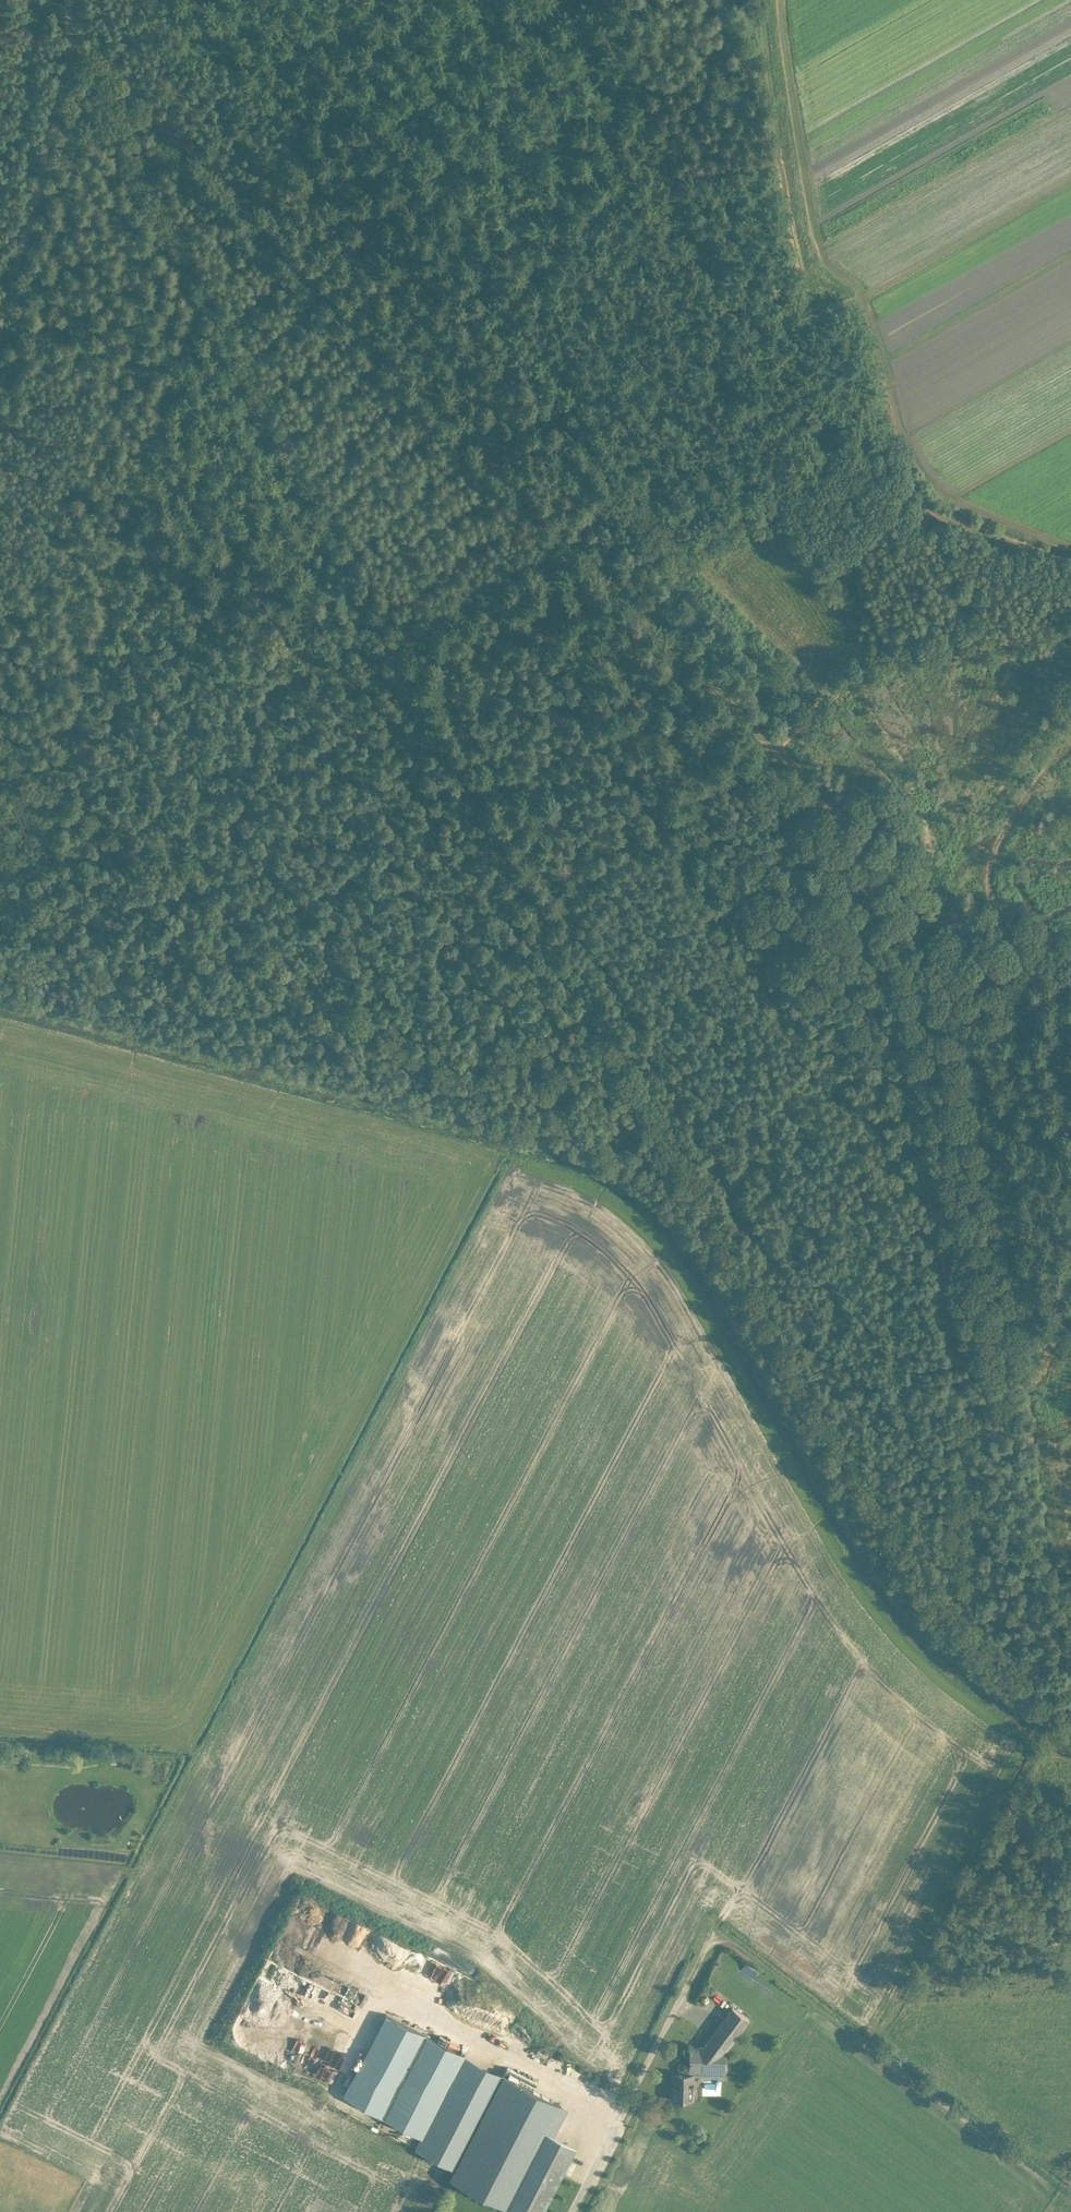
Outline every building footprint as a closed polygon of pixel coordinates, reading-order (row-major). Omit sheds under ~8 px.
[(725,2067),(726,2050),(749,2019),(733,2006),(702,2047),(689,2047),(688,2074),(675,2074),(672,2074),(672,2084),(672,2099),(693,2100),(693,2099),(691,2099),(691,2085),(693,2085),(693,2075),(703,2075),(703,2070),(725,2070),(725,2067)] [(365,2055),(344,2096),(353,2101),(382,2117),(404,2075),(425,2034),(387,2014),(365,2055)] [(404,2075),(382,2117),(421,2137),(464,2054),(425,2034),(404,2075)] [(449,2177),(514,2211),(513,2211),(543,2211),(576,2148),(552,2137),(543,2132),(558,2102),(533,2089),(537,2080),(507,2065),(503,2074),(491,2097),(467,2143),(454,2167),(449,2177)]
